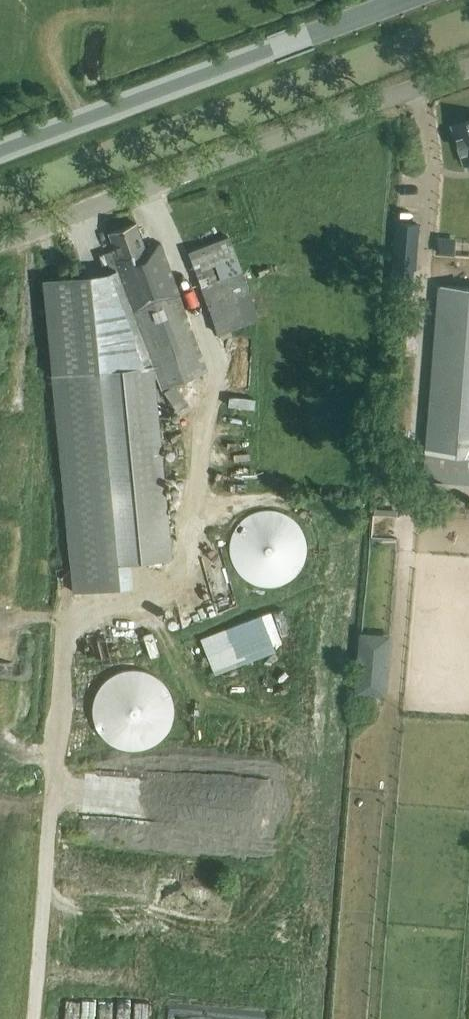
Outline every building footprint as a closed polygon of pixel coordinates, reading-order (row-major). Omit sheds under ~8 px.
[(454,126),(466,163),(468,162),(468,121),(454,126)] [(395,222),(392,264),(390,286),(413,288),(418,224),(395,222)] [(207,371),(160,243),(145,249),(135,224),(109,234),(114,251),(98,256),(103,267),(43,273),(74,591),(131,586),(129,563),(170,559),(153,379),(157,378),(160,388),(207,371)] [(218,334),(258,319),(228,236),(188,251),(218,334)] [(425,453),(468,457),(468,288),(439,285),(425,453)] [(233,532),(230,543),(230,554),(233,564),(238,574),(247,581),(256,586),(267,588),(278,586),(288,582),(297,575),(303,566),(306,555),(306,545),(304,534),(298,525),(290,517),(280,512),(269,511),(258,512),(248,516),(240,523),(233,532)] [(200,639),(215,675),(275,650),(273,646),(283,642),(271,612),(261,616),(261,614),(200,639)] [(360,632),(354,694),(387,697),(393,635),(360,632)] [(111,676),(103,683),(97,691),(93,701),(92,712),(94,722),(99,732),(106,740),(114,746),(124,749),(135,750),(145,748),(155,744),(163,737),(169,728),(172,718),(173,708),(171,698),(167,688),(160,680),(151,674),(141,670),(131,670),(120,671),(111,676)]
